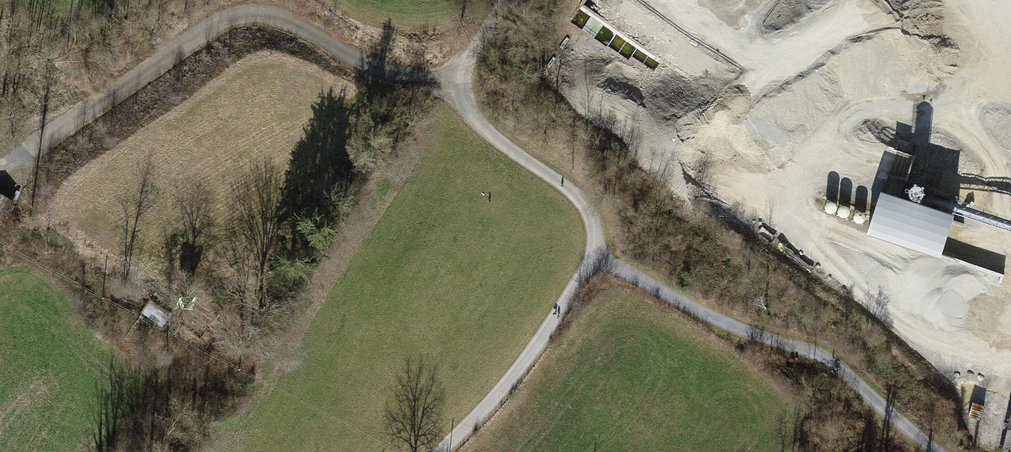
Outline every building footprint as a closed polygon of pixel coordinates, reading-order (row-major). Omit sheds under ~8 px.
[(953,213),(880,194),(867,234),(940,257),(953,213)] [(1002,451),(1010,451),(1010,418),(1002,451)]
